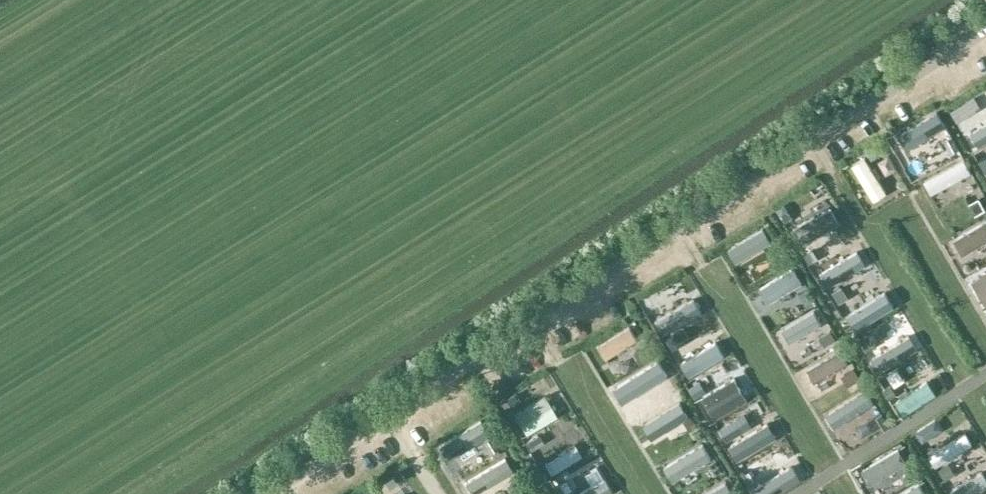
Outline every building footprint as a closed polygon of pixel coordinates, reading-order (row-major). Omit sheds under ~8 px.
[(911,122),(919,137),(957,117),(950,102),(911,122)] [(985,140),(985,120),(975,127),(983,141),(985,140)] [(961,126),(948,131),(954,146),(967,141),(961,126)] [(879,192),(893,186),(876,149),(862,155),(879,192)] [(939,185),(980,168),(974,152),(932,170),(939,185)] [(797,202),(805,215),(840,195),(832,182),(797,202)] [(840,201),(801,217),(808,235),(848,219),(840,201)] [(962,227),(972,248),(985,241),(985,216),(962,227)] [(773,222),(745,234),(751,248),(779,236),(773,222)] [(862,245),(826,267),(834,281),(871,259),(862,245)] [(802,258),(767,280),(778,297),(812,275),(802,258)] [(977,269),(985,288),(985,265),(977,269)] [(697,280),(656,302),(669,327),(711,306),(697,280)] [(852,309),(862,326),(902,300),(892,284),(852,309)] [(797,336),(836,313),(828,299),(789,322),(797,336)] [(636,316),(606,339),(616,353),(646,330),(636,316)] [(697,343),(717,338),(714,324),(694,329),(697,343)] [(879,346),(890,363),(917,345),(906,328),(879,346)] [(726,334),(689,352),(696,368),(734,351),(726,334)] [(641,346),(648,357),(662,348),(655,337),(641,346)] [(823,375),(859,355),(851,339),(814,359),(823,375)] [(711,382),(744,366),(736,351),(704,367),(711,382)] [(919,412),(946,385),(930,368),(902,396),(919,412)] [(872,383),(841,404),(849,415),(880,394),(872,383)] [(532,429),(565,408),(553,388),(519,408),(532,429)] [(768,388),(731,405),(737,419),(774,403),(768,388)] [(659,409),(671,432),(698,418),(686,395),(659,409)] [(898,422),(887,400),(850,418),(862,441),(898,422)] [(452,435),(467,458),(500,436),(484,413),(452,435)] [(746,453),(781,433),(773,420),(738,440),(746,453)] [(931,439),(940,453),(968,434),(958,421),(931,439)] [(712,434),(678,454),(688,471),(722,451),(712,434)] [(560,468),(591,449),(583,436),(552,455),(560,468)] [(905,436),(870,458),(880,473),(915,451),(905,436)] [(771,442),(749,455),(756,467),(778,455),(771,442)] [(486,491),(523,466),(511,448),(474,473),(486,491)] [(985,483),(985,461),(957,482),(966,493),(970,493),(985,483)] [(806,475),(800,463),(762,484),(768,493),(772,493),(806,475)] [(706,493),(728,493),(741,486),(733,473),(704,491),(706,493)] [(934,486),(927,474),(899,490),(902,493),(927,493),(926,491),(934,486)] [(592,485),(586,476),(572,485),(577,493),(602,493),(615,486),(608,475),(592,485)] [(322,493),(333,493),(328,477),(318,480),(322,493)]
